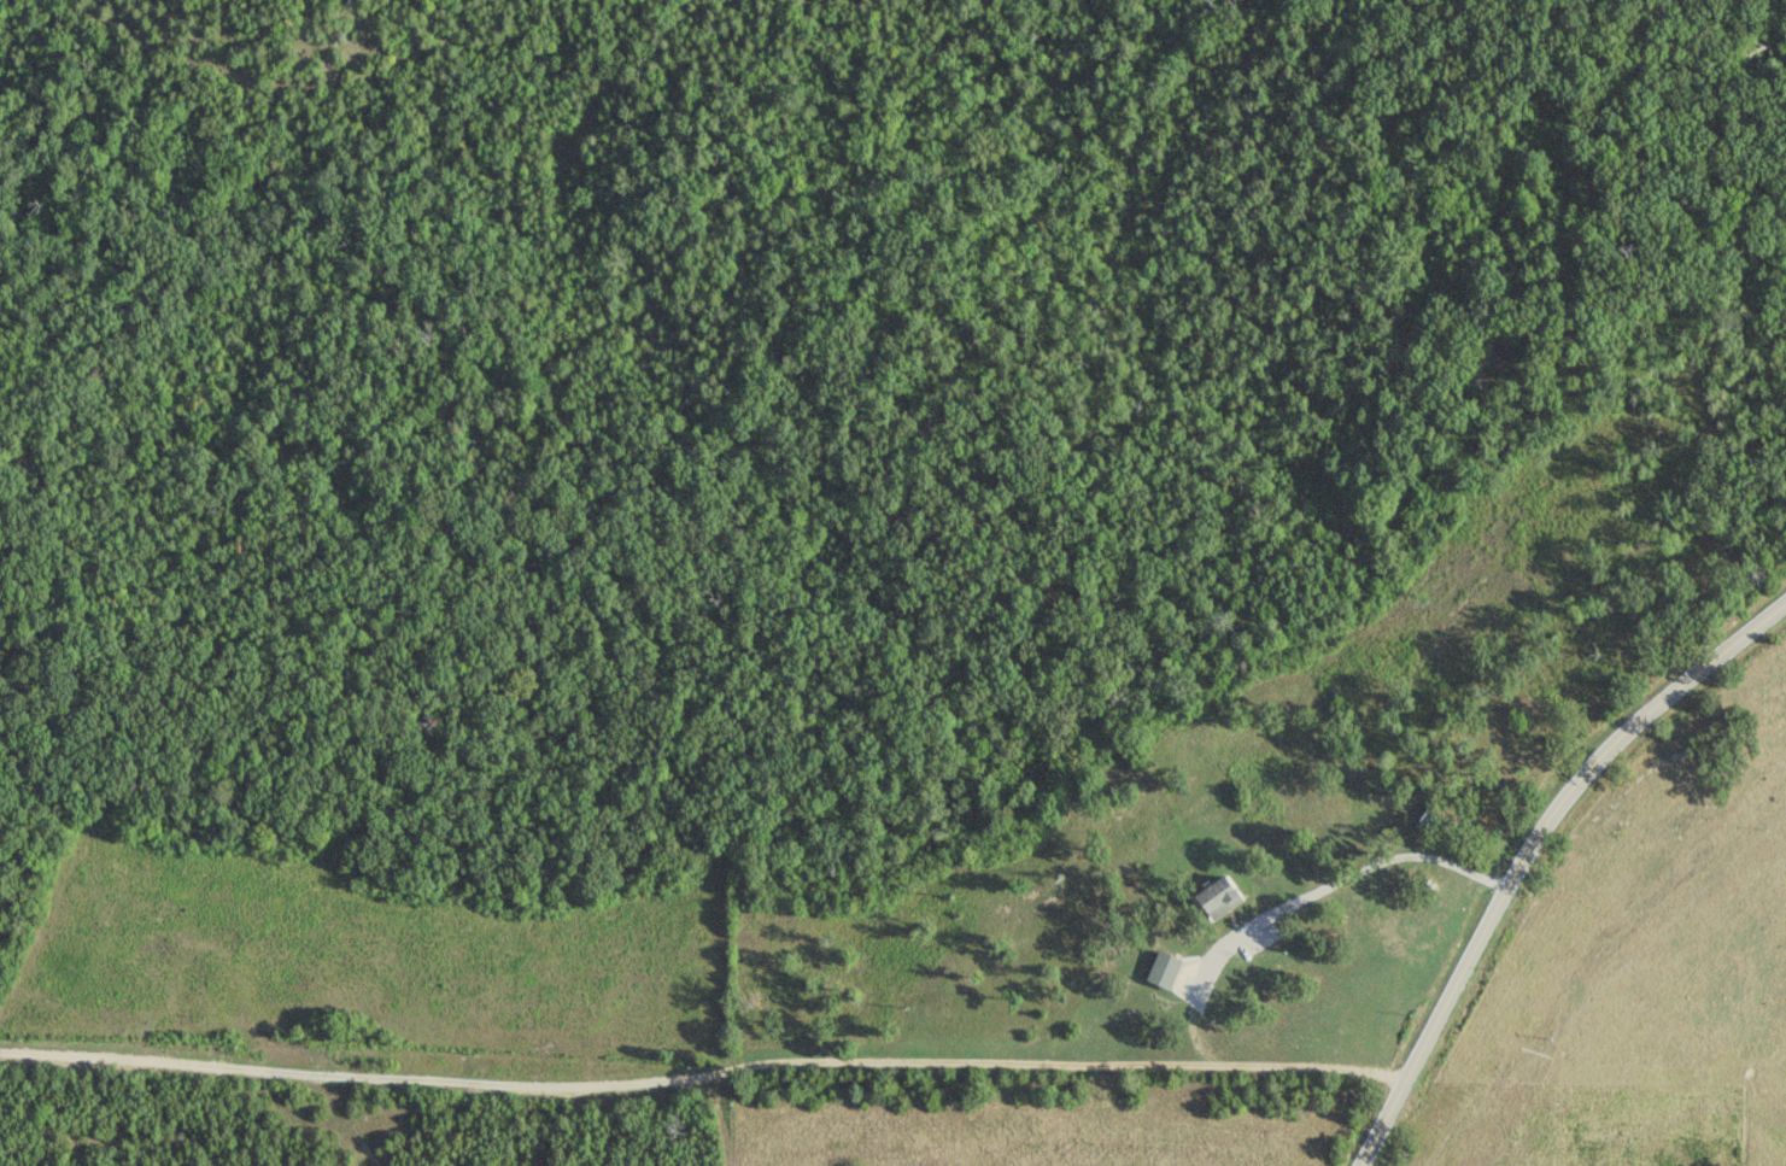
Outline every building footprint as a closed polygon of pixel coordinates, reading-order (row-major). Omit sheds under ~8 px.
[(1184,961),(1160,951),(1148,981),(1172,991),(1184,961)]
